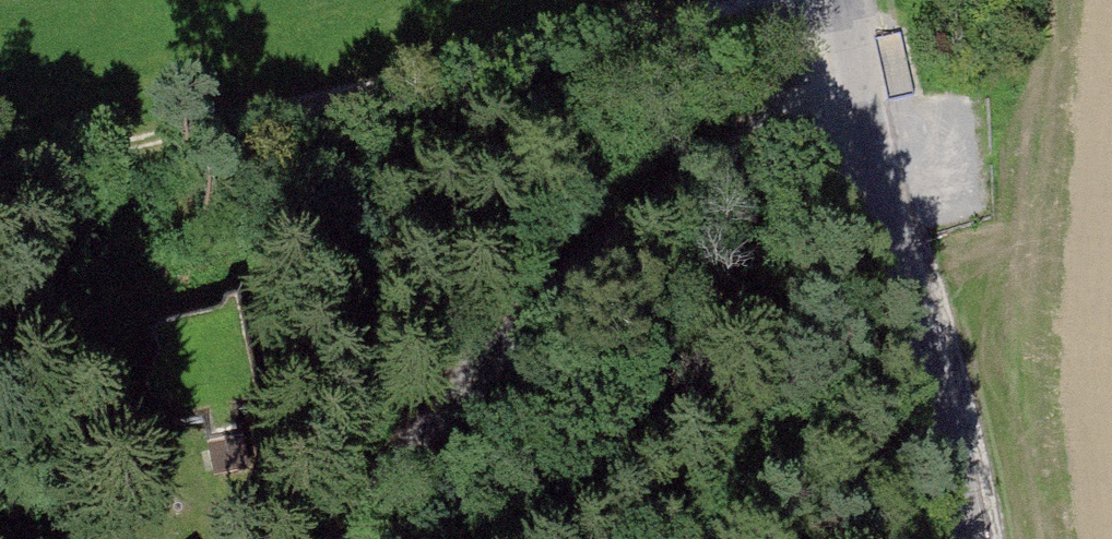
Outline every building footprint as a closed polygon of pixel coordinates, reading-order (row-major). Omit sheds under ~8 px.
[(221,316),(154,330),(146,348),(154,356),(141,398),(154,417),(187,428),(202,424),(208,447),(213,447),(218,473),(245,467),(239,441),(244,440),(239,417),(264,411),(240,298),(223,303),(221,316)]
